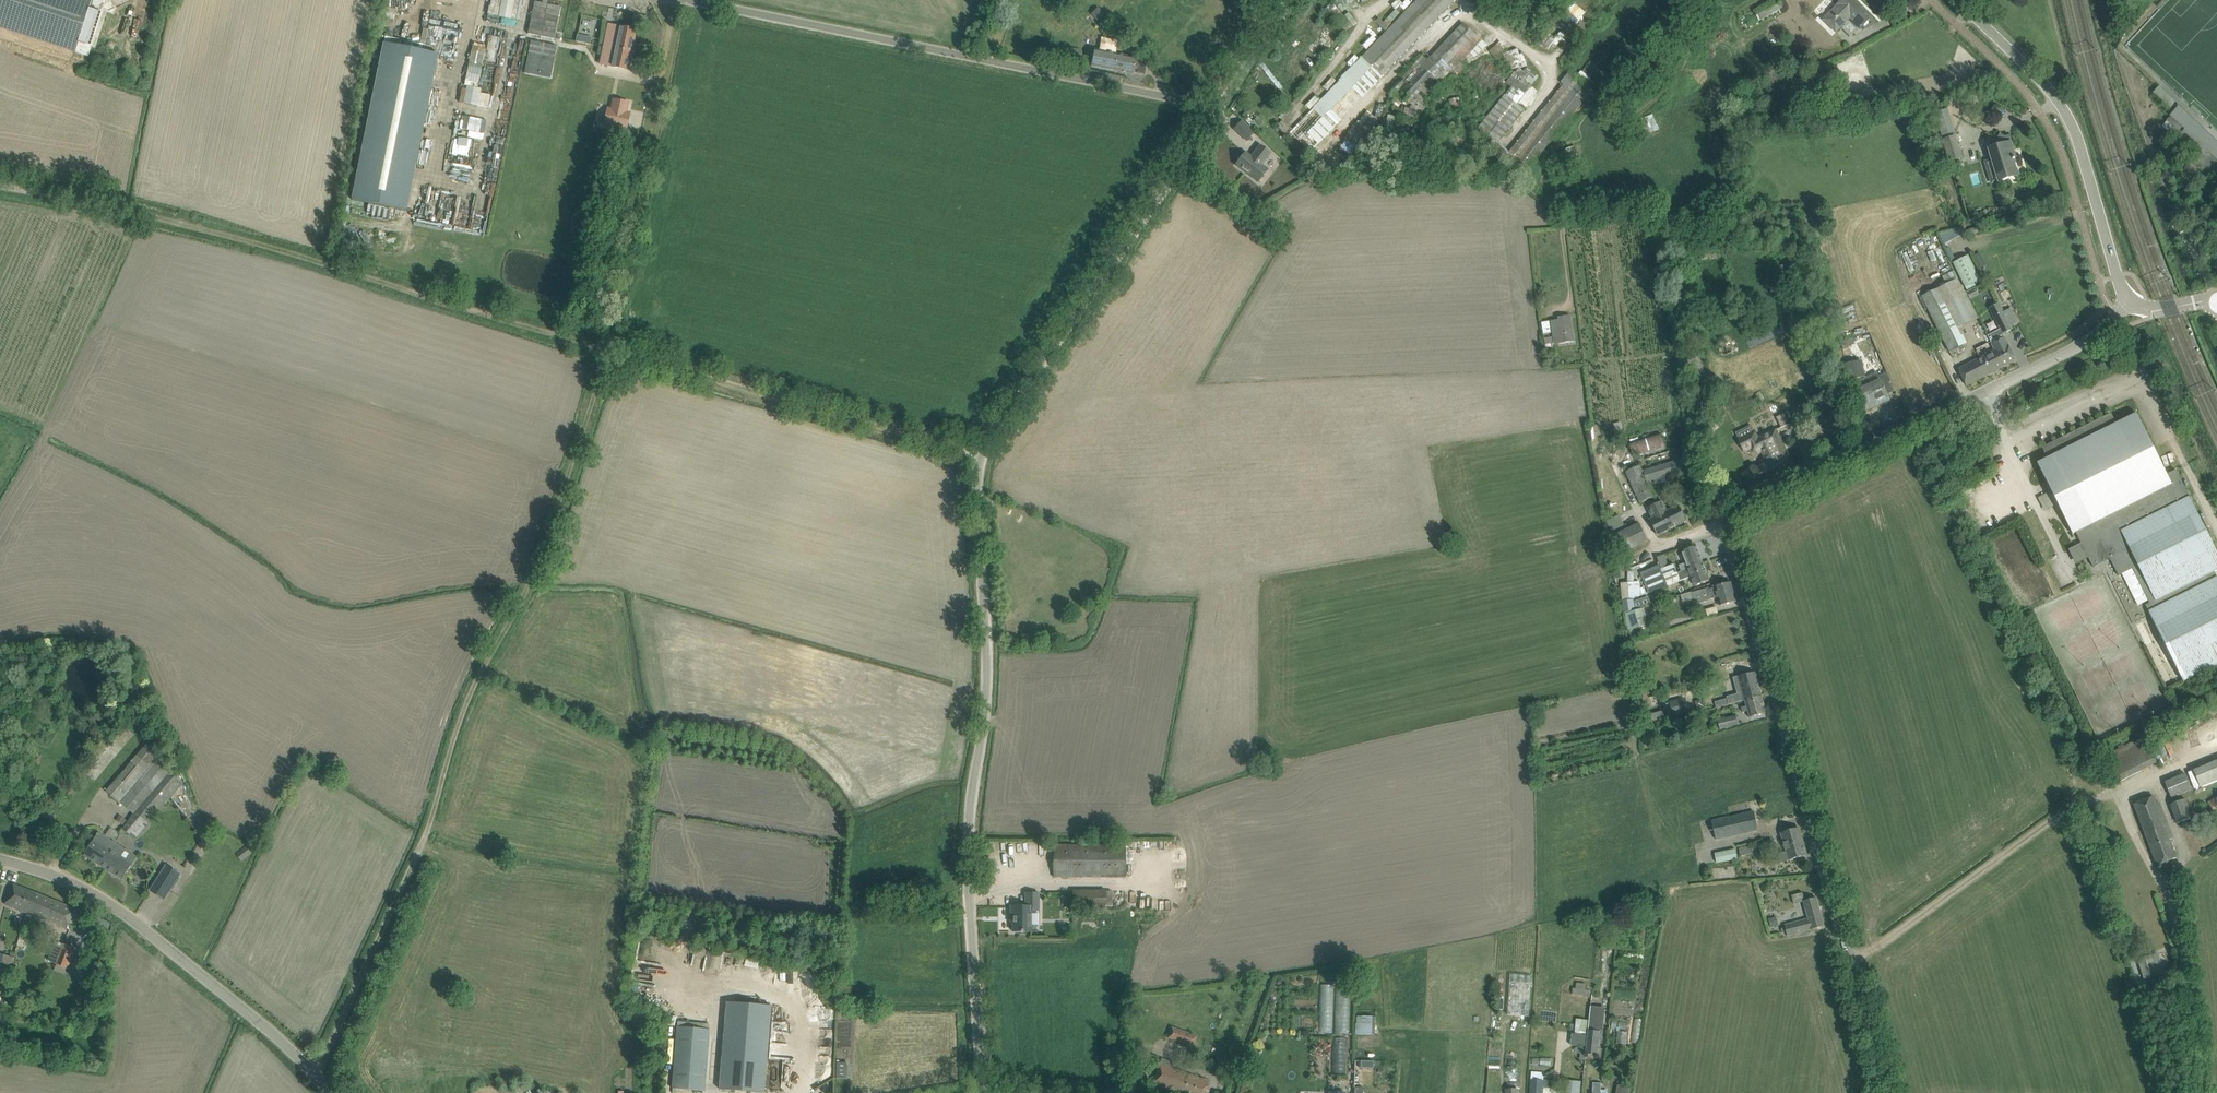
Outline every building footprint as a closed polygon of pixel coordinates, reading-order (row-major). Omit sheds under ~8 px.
[(88,56),(106,0),(0,0),(0,27),(88,56)] [(562,13),(564,1),(555,0),(539,0),(538,10),(562,13)] [(1287,137),(1307,156),(1455,0),(1417,0),(1287,137)] [(1823,20),(1835,32),(1850,17),(1860,28),(1872,16),(1865,9),(1864,10),(1854,1),(1855,0),(1842,0),(1823,20)] [(1417,64),(1421,68),(1402,88),(1419,105),(1440,84),(1447,91),(1453,85),(1446,78),(1453,71),(1457,74),(1486,44),(1464,23),(1428,61),(1424,57),(1417,64)] [(636,30),(608,25),(600,64),(628,70),(636,30)] [(431,45),(435,29),(424,26),(419,42),(431,45)] [(1816,30),(1806,36),(1810,43),(1820,38),(1816,30)] [(574,41),(589,44),(590,36),(575,33),(574,41)] [(487,60),(496,60),(497,36),(487,35),(487,60)] [(407,211),(439,54),(384,43),(352,200),(407,211)] [(1137,58),(1094,49),(1091,66),(1133,75),(1137,58)] [(1525,54),(1509,57),(1511,68),(1527,65),(1525,54)] [(1582,72),(1591,79),(1599,67),(1591,61),(1582,72)] [(487,113),(497,67),(483,64),(478,83),(470,81),(464,108),(487,113)] [(1510,152),(1498,142),(1492,149),(1524,175),(1584,101),(1589,105),(1597,95),(1589,89),(1590,87),(1570,71),(1561,82),(1564,84),(1510,152)] [(2172,111),(2177,106),(2157,87),(2153,92),(2172,111)] [(1480,127),(1498,142),(1524,109),(1506,95),(1480,127)] [(608,109),(605,124),(626,128),(630,113),(626,112),(628,103),(614,100),(612,110),(608,109)] [(1411,105),(1411,109),(1406,108),(1404,116),(1415,119),(1418,107),(1411,105)] [(643,128),(645,111),(631,109),(628,126),(643,128)] [(1368,133),(1356,124),(1346,137),(1358,146),(1368,133)] [(481,126),(474,125),(472,136),(480,137),(481,126)] [(1960,150),(1955,136),(1943,139),(1950,162),(1962,158),(1960,150)] [(1999,181),(2008,178),(2018,175),(2014,160),(2015,159),(2015,158),(2013,158),(2011,150),(2012,150),(2010,144),(2012,143),(2012,142),(1999,146),(1997,139),(1996,139),(1998,147),(1989,149),(1999,181)] [(1316,150),(1322,156),(1326,152),(1323,149),(1325,146),(1322,143),(1316,150)] [(1246,152),(1236,165),(1257,182),(1267,169),(1262,165),(1270,154),(1259,145),(1252,154),(1253,155),(1252,157),(1246,152)] [(464,148),(464,157),(475,158),(475,149),(464,148)] [(1327,164),(1330,158),(1324,155),(1321,160),(1327,164)] [(1933,235),(1897,250),(1907,274),(1936,262),(1933,253),(1927,256),(1922,245),(1930,242),(1938,261),(1943,259),(1933,235)] [(1968,255),(1952,263),(1955,268),(1958,275),(1964,288),(1980,280),(1968,255)] [(1958,279),(1923,296),(1945,342),(1950,352),(1965,344),(1957,328),(1978,319),(1973,309),(1963,289),(1958,279)] [(2000,329),(1987,335),(1995,351),(1996,350),(2000,358),(1998,359),(2002,367),(2016,360),(2008,344),(2003,334),(2012,329),(2011,326),(2009,323),(2016,319),(2011,309),(2003,312),(1994,317),(2000,329)] [(1555,343),(1563,342),(1574,340),(1571,318),(1551,321),(1555,343)] [(1542,322),(1543,334),(1551,333),(1549,321),(1542,322)] [(1870,335),(1860,339),(1869,359),(1878,355),(1870,335)] [(1546,352),(1554,351),(1552,338),(1544,339),(1546,352)] [(1978,360),(1958,370),(1966,385),(1985,375),(2002,367),(1998,359),(2000,358),(1996,350),(1995,351),(1994,351),(1978,360)] [(1862,361),(1846,364),(1849,381),(1865,378),(1862,361)] [(1887,395),(1883,385),(1877,374),(1869,378),(1871,383),(1854,391),(1864,412),(1882,403),(1880,398),(1887,395)] [(1880,398),(1882,403),(1889,399),(1887,395),(1880,398)] [(2137,414),(2117,424),(2111,413),(2042,447),(2048,458),(2037,463),(2073,534),(2076,532),(2082,544),(2084,543),(2090,556),(2088,557),(2093,567),(2110,559),(2119,576),(2123,574),(2138,605),(2148,600),(2152,609),(2148,611),(2183,682),(2216,665),(2216,576),(2215,572),(2216,571),(2216,551),(2176,470),(2167,475),(2137,414)] [(1783,414),(1777,417),(1782,427),(1789,424),(1783,414)] [(1754,433),(1753,433),(1749,426),(1737,432),(1740,439),(1739,440),(1745,451),(1752,447),(1754,451),(1758,453),(1762,450),(1768,462),(1756,468),(1756,467),(1755,467),(1754,467),(1753,467),(1752,467),(1752,468),(1751,468),(1751,469),(1751,470),(1749,472),(1757,488),(1757,487),(1794,469),(1786,453),(1784,454),(1781,448),(1783,447),(1775,431),(1758,439),(1754,433)] [(1969,442),(1965,432),(1947,440),(1951,448),(1946,450),(1950,458),(1956,455),(1954,449),(1969,442)] [(1664,446),(1660,433),(1629,443),(1633,455),(1664,446)] [(1640,465),(1626,471),(1641,503),(1655,496),(1647,481),(1664,476),(1692,468),(1689,457),(1643,471),(1640,465)] [(1658,535),(1687,521),(1679,506),(1667,511),(1662,501),(1657,503),(1658,505),(1646,511),(1658,535)] [(1648,540),(1643,530),(1640,525),(1615,537),(1622,553),(1648,540)] [(2025,527),(2009,527),(2009,540),(2025,540),(2025,527)] [(1687,563),(1679,565),(1682,571),(1689,568),(1703,563),(1696,545),(1682,551),(1687,563)] [(1669,576),(1665,577),(1668,586),(1692,577),(1695,586),(1699,584),(1709,580),(1703,563),(1689,568),(1682,571),(1677,572),(1669,576)] [(1659,565),(1640,572),(1649,593),(1658,590),(1668,586),(1665,577),(1669,576),(1677,572),(1674,564),(1660,570),(1659,565)] [(1110,579),(1105,576),(1101,584),(1106,587),(1110,579)] [(1720,606),(1726,605),(1736,602),(1731,582),(1715,586),(1715,587),(1707,590),(1707,588),(1691,592),(1694,604),(1710,600),(1710,599),(1718,597),(1720,606)] [(1627,583),(1621,583),(1622,602),(1629,601),(1627,583)] [(1629,601),(1622,602),(1624,614),(1634,611),(1632,600),(1629,601)] [(1626,615),(1628,625),(1629,630),(1648,624),(1646,616),(1652,614),(1649,607),(1643,609),(1639,611),(1626,615)] [(506,674),(494,669),(491,676),(502,681),(506,674)] [(1739,694),(1727,698),(1729,704),(1745,700),(1762,696),(1760,688),(1760,687),(1759,687),(1758,685),(1759,685),(1759,684),(1756,675),(1755,672),(1734,678),(1735,680),(1739,694)] [(1750,718),(1756,716),(1767,713),(1762,696),(1745,700),(1750,718)] [(1684,700),(1669,703),(1672,716),(1687,712),(1684,700)] [(1718,721),(1720,729),(1738,724),(1736,716),(1718,721)] [(2119,782),(2128,777),(2157,762),(2144,737),(2105,757),(2119,782)] [(176,765),(162,753),(148,742),(106,791),(120,803),(121,802),(134,813),(122,828),(135,839),(182,784),(169,773),(176,765)] [(2165,782),(2171,797),(2192,788),(2186,774),(2165,782)] [(2153,796),(2134,804),(2157,865),(2177,858),(2153,796)] [(2216,809),(2216,797),(2208,802),(2214,811),(2216,809)] [(2171,804),(2178,823),(2201,814),(2197,804),(2189,808),(2185,798),(2171,804)] [(1716,839),(1747,832),(1758,830),(1754,812),(1712,822),(1716,839)] [(1807,855),(1799,828),(1782,833),(1787,852),(1780,854),(1782,862),(1807,855)] [(108,850),(113,842),(98,832),(84,854),(107,869),(111,862),(109,861),(113,854),(108,850)] [(1758,844),(1760,851),(1773,847),(1771,840),(1758,844)] [(137,857),(126,850),(113,842),(108,850),(113,854),(109,861),(111,862),(107,869),(123,879),(137,857)] [(235,851),(242,860),(253,852),(246,843),(235,851)] [(1125,845),(1066,845),(1054,844),(1054,877),(1125,877),(1125,845)] [(1741,856),(1752,853),(1750,845),(1739,848),(1741,856)] [(1738,859),(1736,849),(1710,854),(1712,864),(1738,859)] [(169,890),(180,873),(167,865),(157,882),(169,890)] [(27,913),(36,894),(14,885),(6,904),(27,913)] [(1106,906),(1106,904),(1112,904),(1112,891),(1106,891),(1073,890),(1073,906),(1106,906)] [(1039,910),(1039,893),(1026,893),(1026,906),(1011,906),(1011,917),(1013,917),(1013,932),(1031,932),(1031,910),(1039,910)] [(36,894),(27,913),(48,922),(48,921),(67,928),(75,910),(36,894)] [(1788,936),(1814,929),(1824,926),(1817,898),(1804,901),(1808,919),(1785,925),(1788,936)] [(1779,925),(1776,916),(1768,918),(1771,927),(1779,925)] [(55,964),(69,969),(76,949),(63,944),(55,964)] [(2139,978),(2155,973),(2165,970),(2160,953),(2147,957),(2148,959),(2136,962),(2137,966),(2136,966),(2139,978)] [(0,954),(0,993),(5,994),(14,957),(0,954)] [(1528,1015),(1529,980),(1513,979),(1512,1014),(1528,1015)] [(1575,987),(1566,987),(1566,994),(1587,994),(1587,983),(1575,983),(1575,987)] [(1331,1033),(1333,984),(1320,984),(1319,1033),(1331,1033)] [(1335,1033),(1348,1033),(1349,998),(1336,997),(1335,1033)] [(771,1007),(727,1003),(720,1090),(758,1092),(764,1092),(771,1007)] [(1591,1006),(1587,1054),(1598,1056),(1601,1026),(1604,1026),(1606,1007),(1591,1006)] [(1358,1036),(1374,1037),(1374,1017),(1358,1017),(1358,1036)] [(1576,1020),(1575,1034),(1588,1035),(1589,1021),(1576,1020)] [(705,1090),(710,1029),(677,1027),(672,1088),(705,1090)] [(1196,1035),(1171,1027),(1167,1039),(1193,1047),(1196,1035)] [(832,1059),(834,1034),(823,1034),(822,1058),(832,1059)] [(1331,1072),(1347,1073),(1348,1037),(1332,1037),(1331,1072)] [(1540,1068),(1540,1066),(1550,1067),(1551,1059),(1541,1058),(1541,1060),(1533,1059),(1532,1067),(1540,1068)] [(836,1077),(847,1077),(848,1062),(836,1061),(836,1077)] [(1153,1083),(1180,1092),(1205,1092),(1209,1082),(1160,1065),(1153,1083)] [(1531,1092),(1544,1092),(1544,1088),(1551,1088),(1551,1081),(1544,1080),(1544,1075),(1545,1072),(1532,1071),(1531,1080),(1531,1092)] [(816,1088),(818,1092),(830,1092),(831,1092),(828,1084),(816,1088)]
